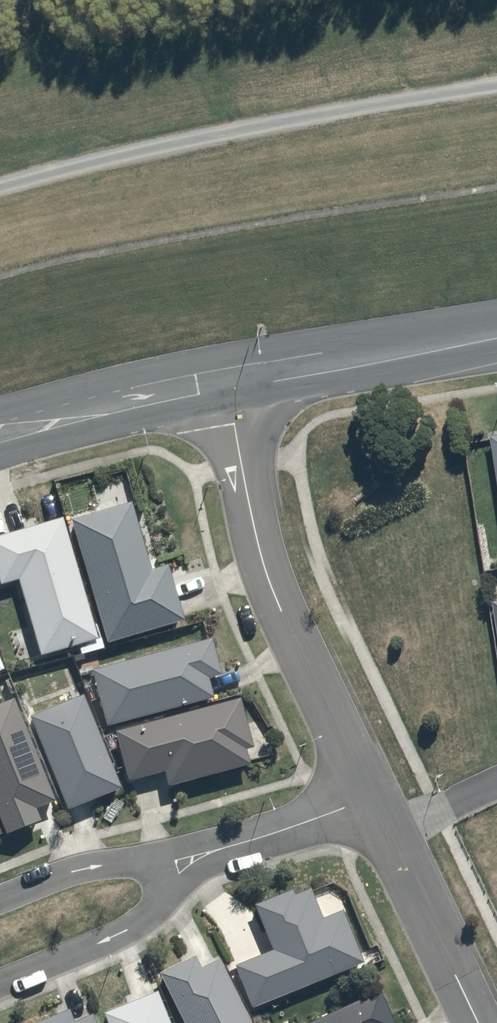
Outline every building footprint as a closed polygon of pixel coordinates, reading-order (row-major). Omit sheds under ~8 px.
[(486,438),(496,502),(496,436),(486,438)] [(183,618),(168,564),(148,569),(130,505),(71,522),(104,640),(183,618)] [(0,583),(17,578),(41,656),(100,638),(64,515),(0,534),(0,583)] [(110,726),(213,695),(208,679),(223,675),(211,636),(94,671),(110,726)] [(0,650),(0,673),(8,669),(0,650)] [(83,691),(26,715),(65,809),(122,785),(83,691)] [(112,732),(126,783),(160,773),(164,788),(251,764),(246,746),(253,744),(240,697),(112,732)] [(57,796),(16,699),(0,705),(0,822),(3,830),(36,816),(32,806),(57,796)] [(311,885),(255,908),(271,949),(237,963),(253,1003),(363,958),(345,912),(325,920),(311,885)] [(195,954),(157,972),(182,1022),(252,1022),(220,956),(201,965),(195,954)] [(155,987),(102,1009),(107,1022),(170,1022),(155,987)] [(383,988),(306,1022),(399,1022),(383,988)] [(92,1012),(72,1020),(66,1006),(29,1021),(30,1022),(96,1022),(92,1012)]
